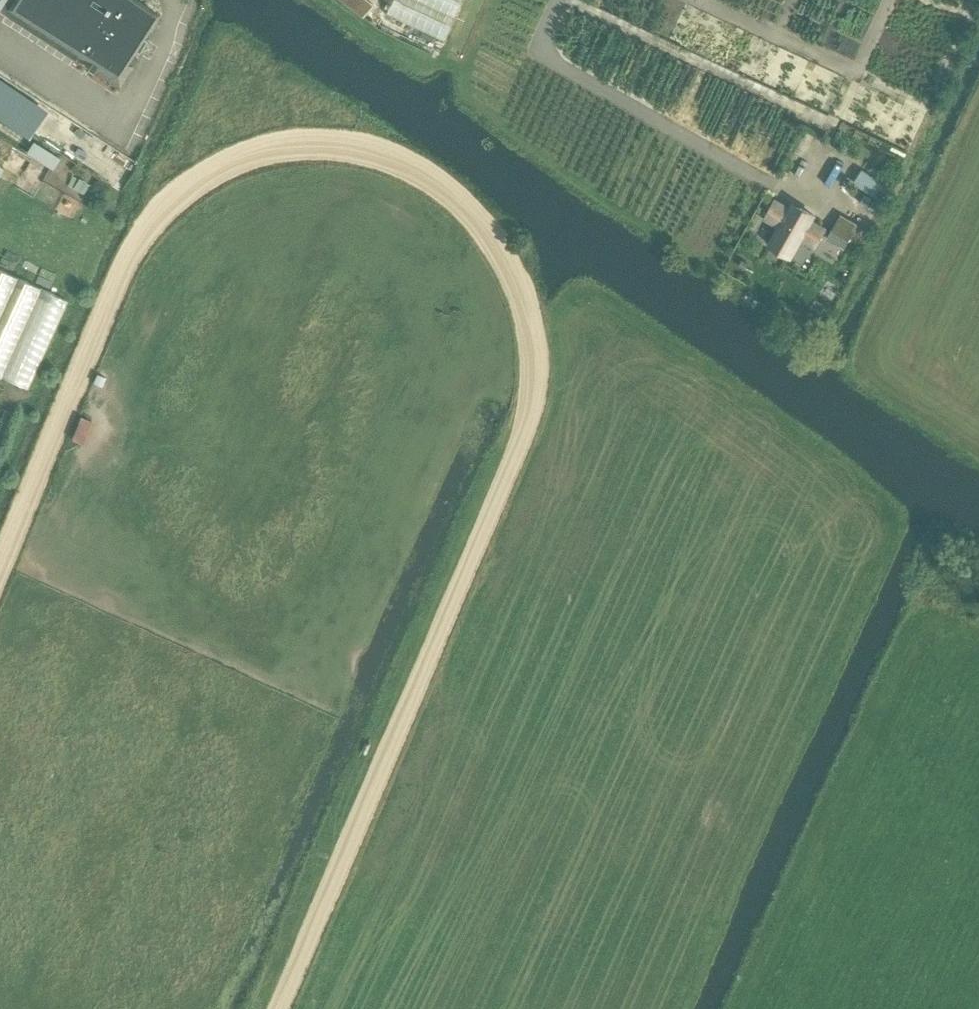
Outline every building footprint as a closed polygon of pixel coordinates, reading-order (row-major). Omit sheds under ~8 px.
[(5,15),(13,4),(80,48),(74,58),(120,88),(134,67),(124,61),(155,12),(138,1),(139,0),(0,0),(0,12),(5,15)] [(374,2),(372,0),(345,0),(363,15),(374,2)] [(34,143),(29,151),(54,166),(59,157),(34,143)] [(882,199),(891,186),(863,167),(855,180),(882,199)] [(766,219),(780,227),(769,245),(790,257),(801,239),(815,247),(825,229),(811,221),(814,216),(793,204),(790,209),(776,201),(766,219)] [(839,217),(830,232),(848,242),(856,226),(839,217)] [(82,414),(72,437),(87,443),(97,420),(82,414)]
